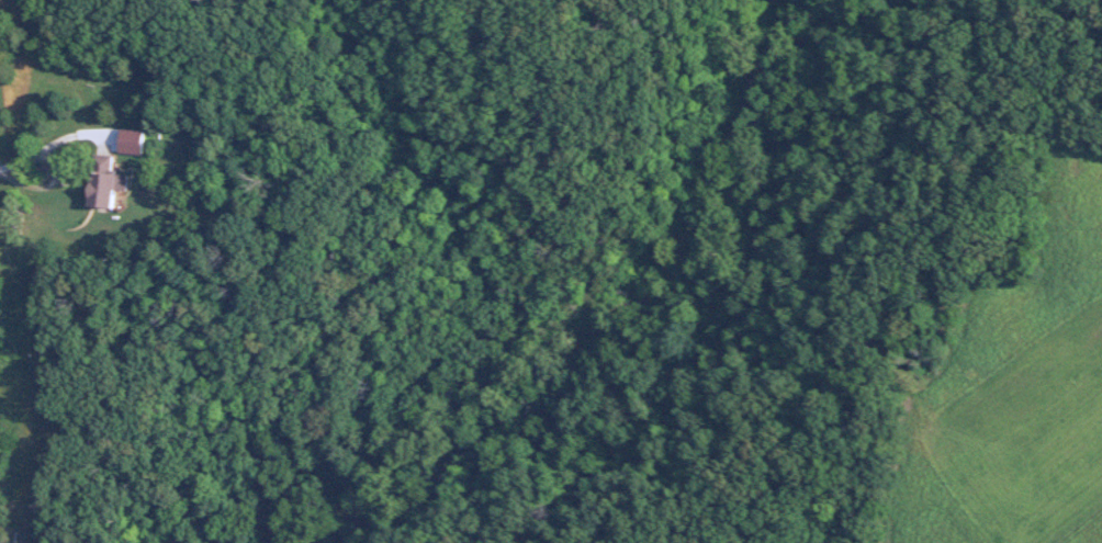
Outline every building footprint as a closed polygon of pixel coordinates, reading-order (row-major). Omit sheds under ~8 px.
[(113,155),(88,154),(85,207),(112,208),(113,190),(126,191),(126,176),(112,175),(113,155)]
